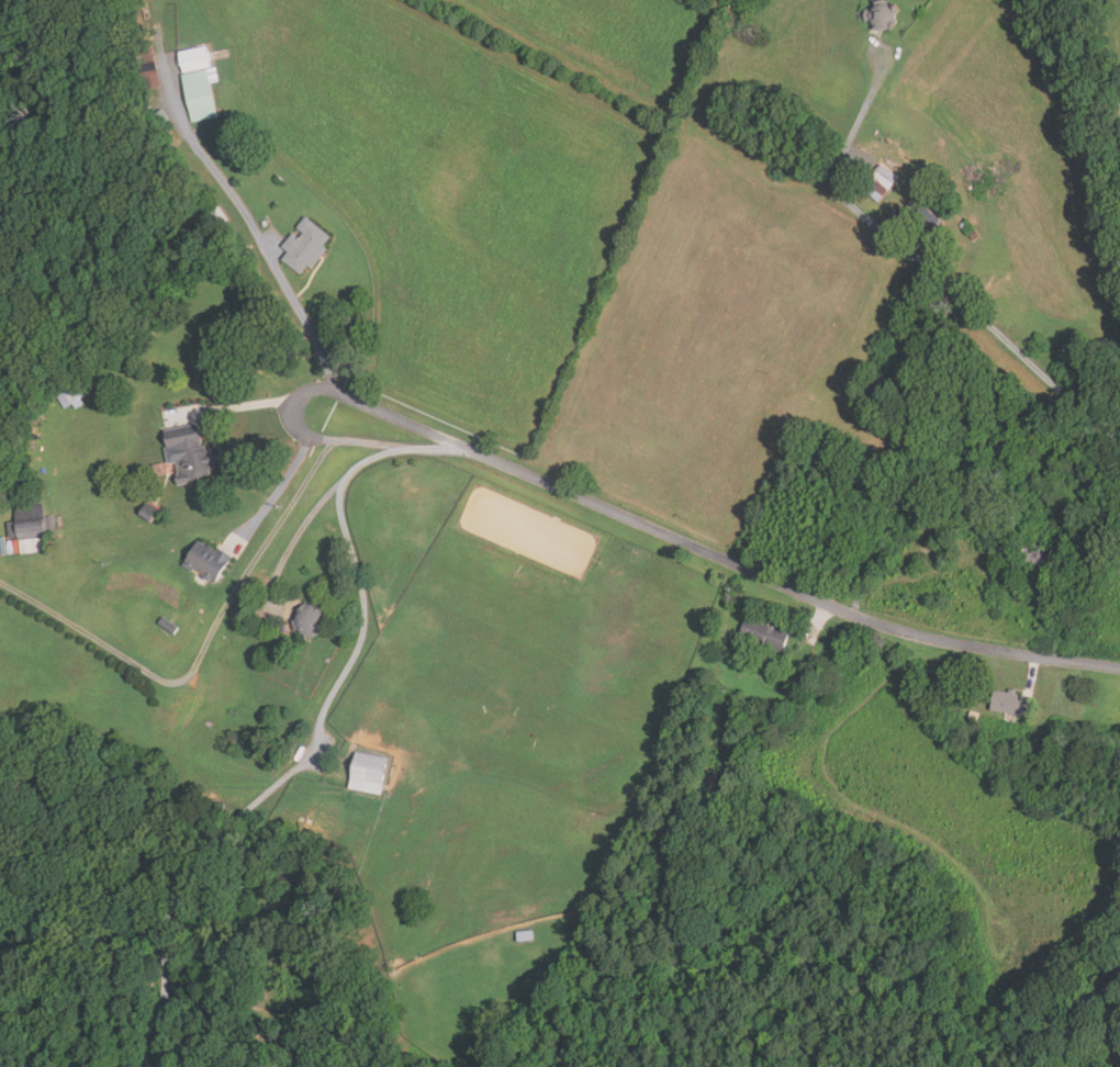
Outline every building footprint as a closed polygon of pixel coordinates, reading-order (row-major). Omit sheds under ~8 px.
[(883,34),(872,30),(873,26),(870,22),(865,22),(865,10),(870,10),(874,5),(873,3),(884,0),(885,3),(891,7),(893,4),(900,12),(897,15),(896,20),(899,22),(891,32),(888,30),(884,31),(883,34)] [(183,72),(179,52),(206,45),(211,67),(183,72)] [(144,91),(136,50),(153,47),(160,88),(144,91)] [(193,122),(182,75),(215,67),(219,80),(211,82),(217,116),(193,122)] [(163,124),(155,113),(161,109),(169,120),(163,124)] [(878,202),(861,189),(881,164),(898,178),(878,202)] [(929,236),(919,228),(920,226),(912,218),(922,205),(941,221),(940,223),(943,225),(940,228),(937,226),(929,236)] [(220,226),(211,212),(219,206),(228,221),(220,226)] [(300,273),(282,259),(288,251),(282,246),(292,233),(299,238),(303,233),(296,227),(306,216),(331,236),(324,245),(328,249),(312,269),(307,265),(300,273)] [(974,242),(961,226),(966,221),(979,236),(974,242)] [(80,380),(89,393),(80,398),(83,404),(75,409),(72,404),(65,409),(56,395),(80,380)] [(178,486),(176,475),(179,475),(176,463),(169,464),(165,448),(168,447),(165,431),(200,424),(204,442),(202,442),(202,446),(206,445),(208,449),(211,448),(215,469),(210,470),(211,474),(203,475),(204,481),(178,486)] [(1019,479),(1018,475),(1013,476),(1011,472),(1016,470),(1015,468),(1024,464),(1029,475),(1019,479)] [(1075,496),(1084,488),(1091,497),(1083,505),(1075,496)] [(160,508),(150,524),(138,516),(148,501),(160,508)] [(48,550),(21,553),(19,536),(9,537),(7,521),(16,520),(15,507),(44,504),(45,515),(52,515),(53,532),(46,532),(48,550)] [(1041,574),(1010,548),(1022,532),(1032,540),(1038,535),(1059,552),(1041,574)] [(219,548),(232,555),(216,583),(210,580),(209,581),(203,577),(205,575),(194,570),(193,572),(182,565),(198,539),(217,551),(219,548)] [(942,561),(936,548),(947,541),(954,554),(942,561)] [(313,637),(305,636),(301,633),(298,630),(295,630),(293,621),(295,620),(295,615),(298,610),(296,608),(304,604),(306,607),(311,606),(314,607),(316,605),(326,613),(326,622),(325,628),(322,632),(317,636),(313,637)] [(175,634),(158,624),(163,617),(179,628),(175,634)] [(784,652),(740,638),(746,620),(789,633),(784,652)] [(1027,717),(992,711),(995,690),(1010,693),(1010,689),(1018,690),(1017,695),(1023,696),(1022,704),(1029,706),(1027,717)] [(380,795),(349,789),(356,752),(388,759),(380,795)] [(518,942),(518,933),(534,931),(535,941),(518,942)]
